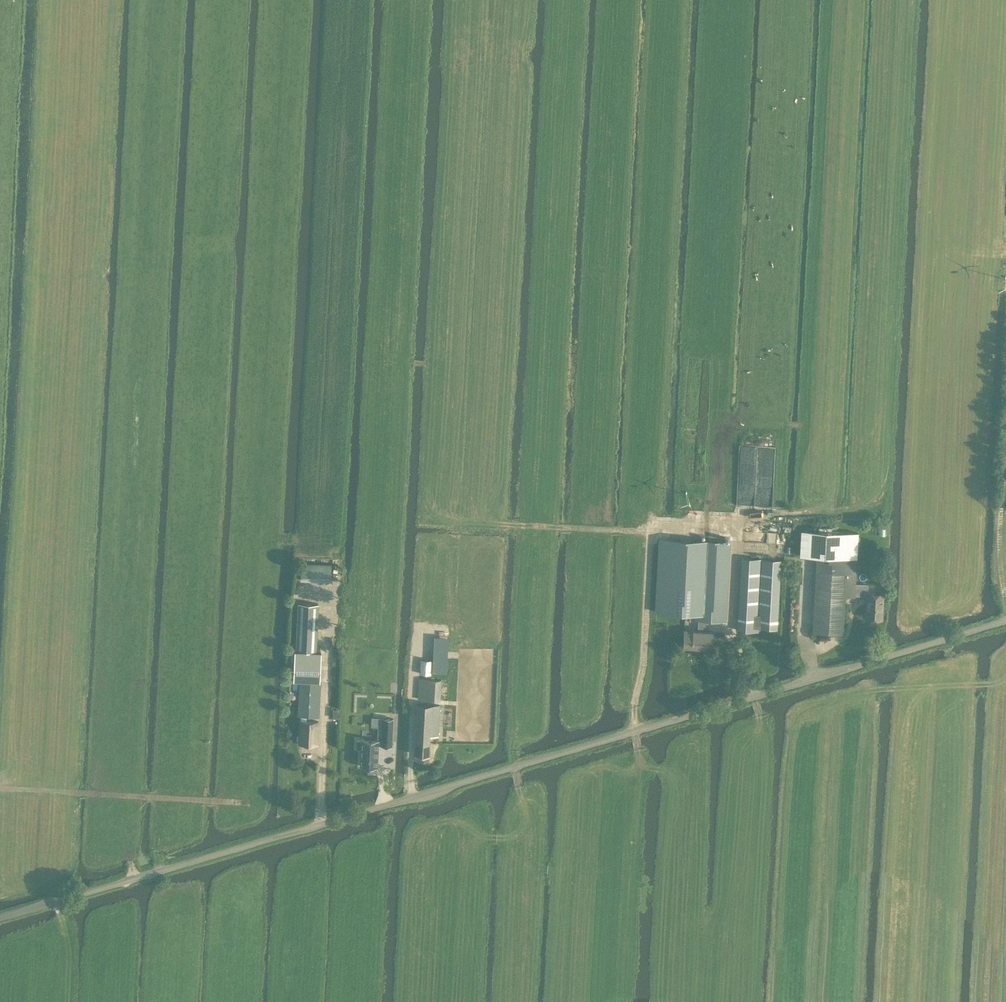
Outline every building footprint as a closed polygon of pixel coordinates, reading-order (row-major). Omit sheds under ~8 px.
[(801,535),(800,555),(816,555),(812,631),(843,633),(844,596),(854,596),(854,595),(866,596),(865,615),(881,616),(882,593),(867,592),(868,583),(855,583),(856,558),(857,540),(858,533),(802,530),(801,535)] [(665,606),(695,608),(698,540),(659,538),(655,612),(664,612),(665,606)] [(684,628),(683,646),(712,647),(713,630),(708,630),(708,621),(726,622),(730,541),(698,540),(695,608),(694,613),(694,620),(697,620),(697,629),(684,628)] [(741,557),(737,630),(758,631),(758,627),(766,628),(770,559),(741,557)] [(331,563),(300,563),(300,580),(331,580),(331,563)] [(299,604),(295,678),(319,680),(320,650),(315,650),(317,605),(299,604)] [(435,638),(433,671),(446,671),(447,638),(435,638)] [(420,659),(419,673),(431,674),(432,659),(420,659)] [(447,700),(448,680),(419,678),(418,698),(447,700)] [(318,716),(320,681),(300,680),(298,715),(318,716)] [(438,735),(440,705),(435,705),(435,704),(433,704),(417,703),(415,754),(418,754),(418,760),(428,761),(430,734),(438,735)] [(393,718),(382,718),(381,745),(392,745),(393,718)] [(318,735),(318,721),(300,720),(299,742),(314,743),(315,735),(318,735)] [(378,766),(379,745),(379,739),(377,739),(360,739),(360,740),(357,740),(356,744),(356,746),(356,748),(360,748),(359,765),(378,766)]
